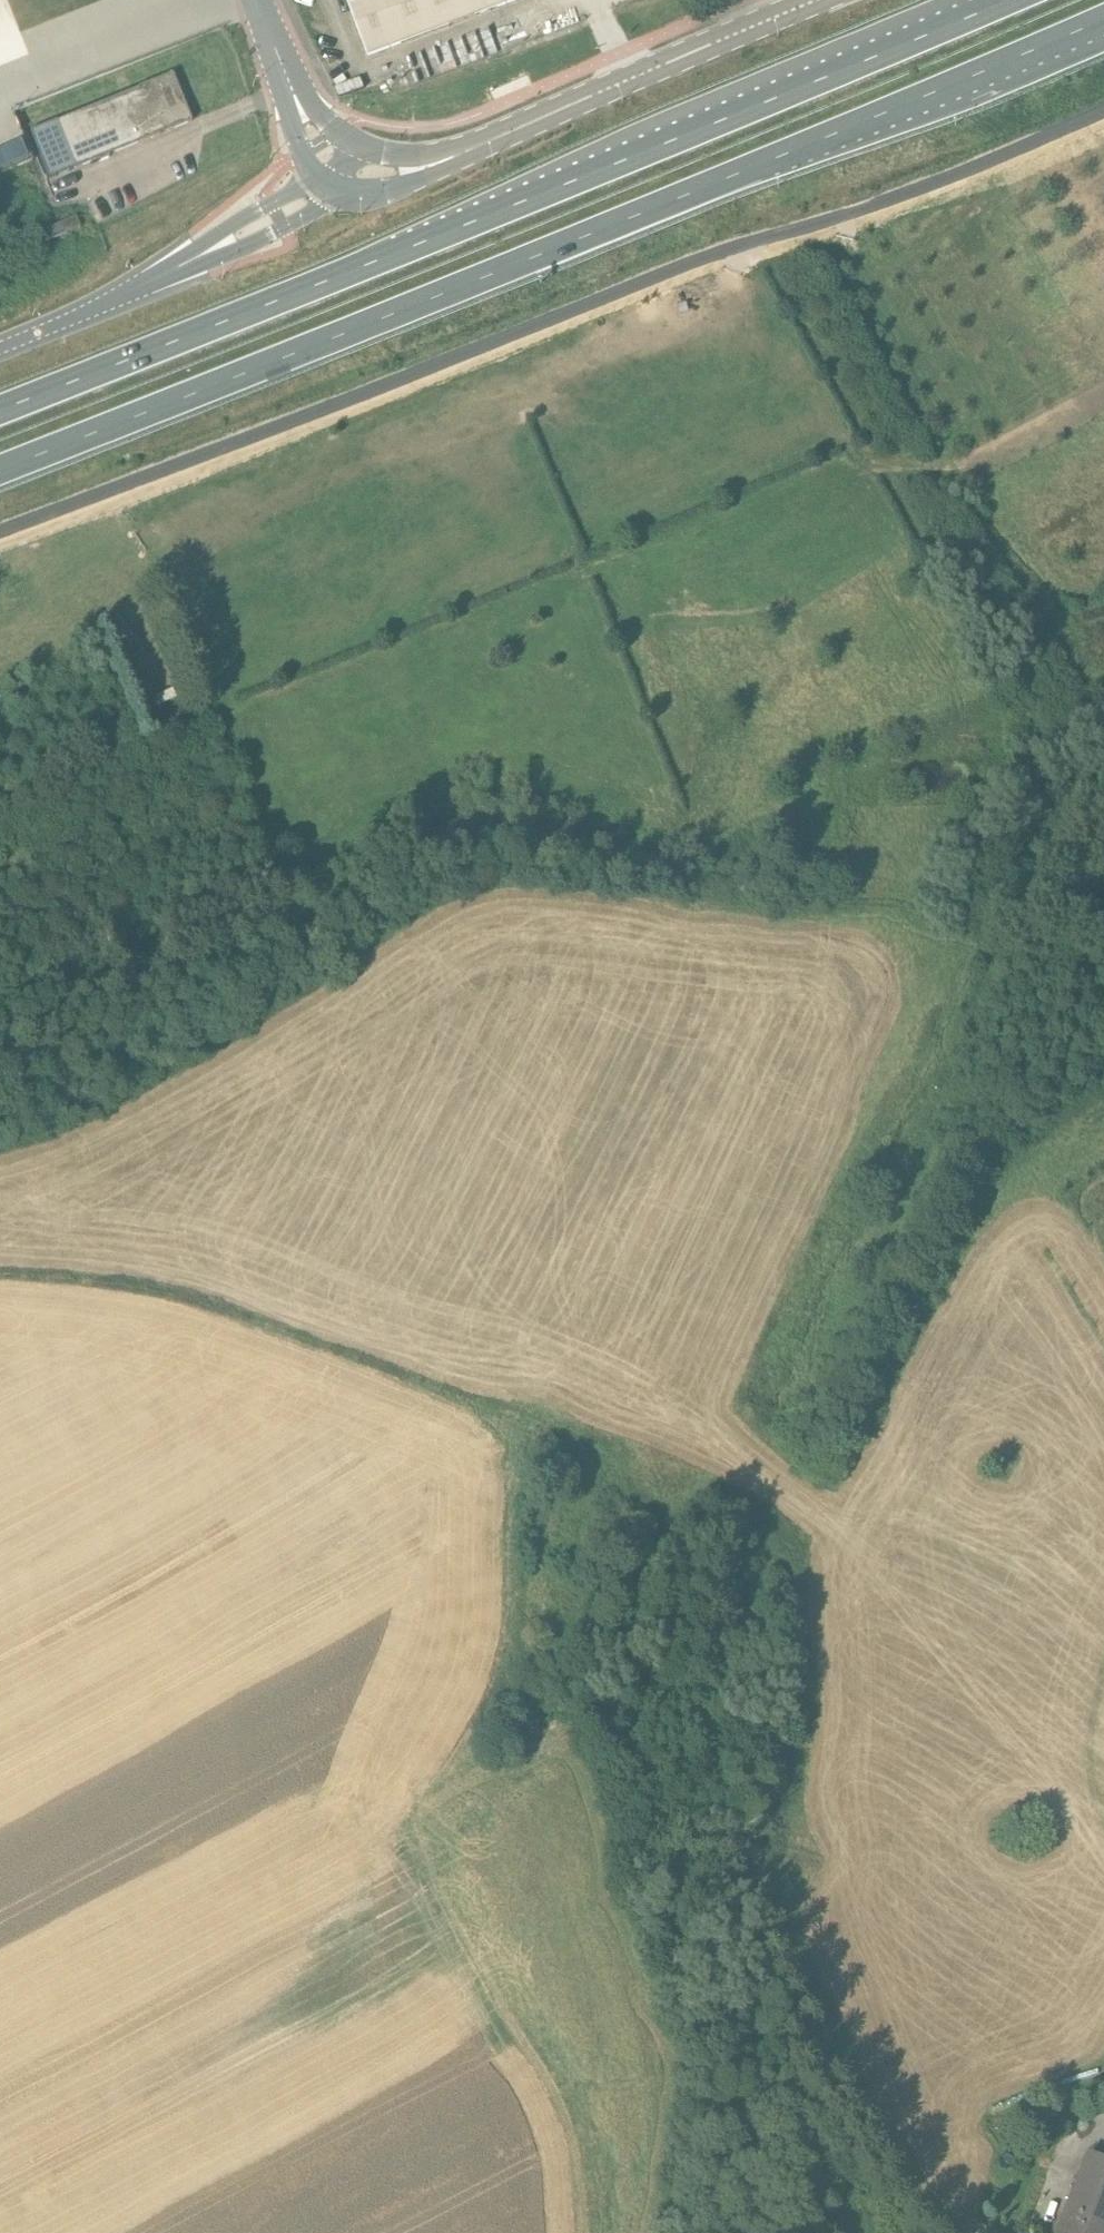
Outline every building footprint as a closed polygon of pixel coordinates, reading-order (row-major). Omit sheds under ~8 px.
[(368,56),(519,0),(347,0),(368,56)] [(192,122),(173,74),(57,120),(76,168),(192,122)] [(31,162),(26,142),(0,148),(0,169),(31,162)] [(1095,2167),(1066,2232),(1103,2232),(1103,2171),(1095,2167)]
